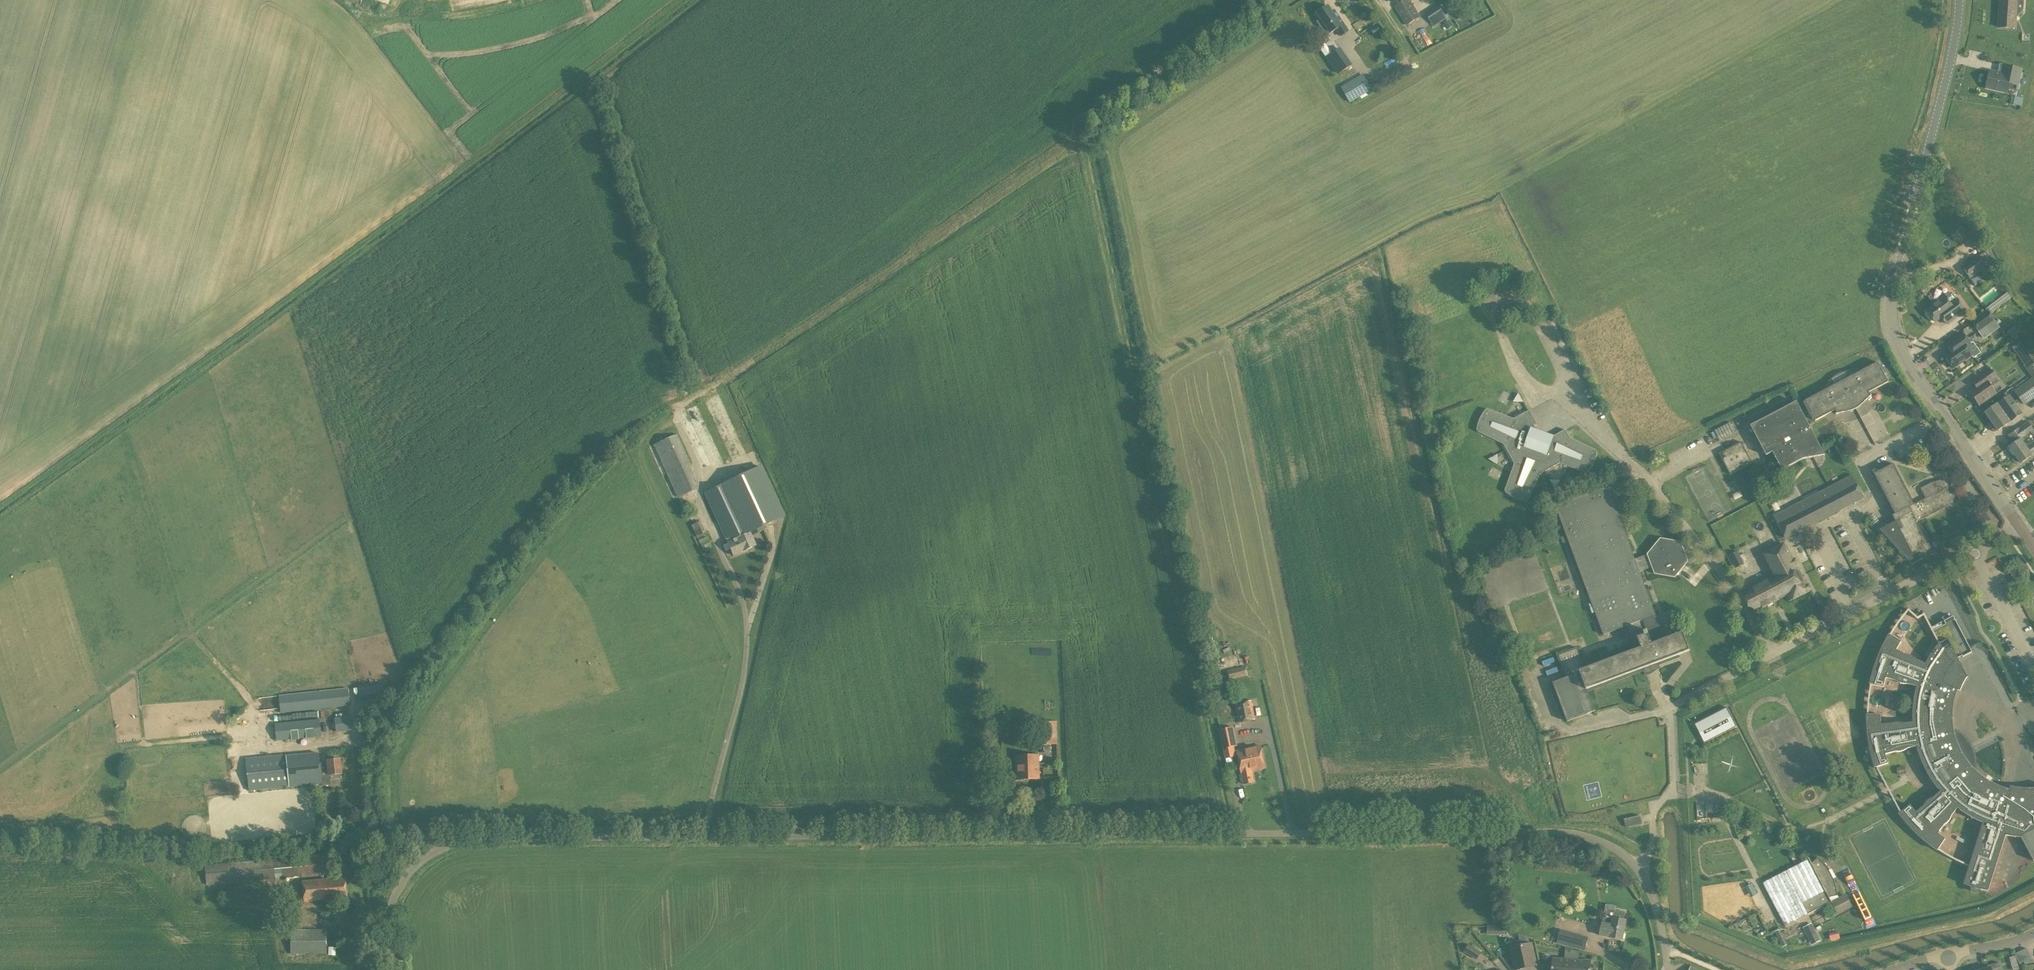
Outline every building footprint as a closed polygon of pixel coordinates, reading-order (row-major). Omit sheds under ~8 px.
[(1420,17),(1410,0),(1404,0),(1394,6),(1406,25),(1420,17)] [(2023,0),(2008,0),(2008,1),(1999,1),(1998,27),(2015,28),(2016,16),(2017,17),(2023,10),(2023,0)] [(1331,9),(1328,5),(1317,13),(1321,19),(1317,21),(1327,36),(1336,29),(1340,34),(1347,29),(1332,8),(1331,9)] [(1442,11),(1438,6),(1426,14),(1434,26),(1447,18),(1445,16),(1442,11)] [(1448,29),(1454,26),(1451,20),(1445,23),(1448,29)] [(1326,57),(1338,74),(1352,64),(1340,47),(1326,57)] [(2017,92),(2022,69),(1999,64),(1997,72),(1989,70),(1985,88),(2008,93),(2008,90),(2017,92)] [(1356,99),(1371,90),(1363,75),(1347,84),(1356,99)] [(1970,279),(1986,267),(1977,255),(1961,267),(1970,279)] [(1956,299),(1952,293),(1949,292),(1932,304),(1933,305),(1926,310),(1935,321),(1941,317),(1946,325),(1966,311),(1956,298),(1956,299)] [(1999,328),(1987,310),(1971,322),(1978,332),(1985,327),(1990,334),(1999,328)] [(1953,368),(1973,354),(1966,344),(1970,342),(1963,332),(1946,344),(1951,351),(1944,356),(1953,368)] [(2025,348),(2019,342),(2013,347),(2018,353),(2025,348)] [(1879,365),(1877,362),(1859,372),(1857,368),(1843,371),(1840,372),(1837,374),(1835,375),(1831,378),(1826,382),(1821,387),(1823,391),(1804,400),(1806,404),(1804,405),(1807,409),(1806,410),(1808,414),(1811,413),(1815,420),(1835,410),(1835,414),(1851,410),(1855,408),(1859,406),(1871,395),(1869,392),(1888,382),(1884,374),(1886,373),(1884,368),(1883,368),(1881,364),(1879,365)] [(1980,404),(1995,393),(1991,387),(1999,382),(1989,367),(1977,376),(1982,384),(1971,391),(1980,404)] [(2013,391),(2024,405),(2033,398),(2033,376),(2032,378),(2013,391)] [(1997,431),(2009,422),(2022,413),(2010,395),(1984,413),(1991,422),(1989,424),(1994,432),(1997,430),(1997,431)] [(1787,406),(1784,400),(1756,415),(1759,421),(1750,426),(1766,455),(1772,452),(1782,470),(1802,459),(1824,455),(1796,401),(1787,406)] [(1594,450),(1569,437),(1565,429),(1553,436),(1535,430),(1535,429),(1526,412),(1514,419),(1487,409),(1486,409),(1485,410),(1480,418),(1480,421),(1483,422),(1478,432),(1503,444),(1514,464),(1505,488),(1505,489),(1505,490),(1505,491),(1506,492),(1514,497),(1516,497),(1518,494),(1528,499),(1540,474),(1541,473),(1554,466),(1559,463),(1569,467),(1585,472),(1586,472),(1588,472),(1593,463),(1592,463),(1593,461),(1590,459),(1594,450)] [(2032,456),(2031,455),(2033,453),(2033,431),(2027,421),(2007,435),(2014,444),(2009,448),(2015,457),(2013,458),(2017,465),(2020,463),(2021,464),(2032,456)] [(1716,429),(1719,439),(1735,434),(1731,424),(1716,429)] [(677,433),(654,443),(678,497),(700,487),(677,433)] [(1741,442),(1719,453),(1731,474),(1752,463),(1741,442)] [(783,516),(760,466),(704,492),(727,542),(733,555),(756,545),(752,536),(764,530),(762,525),(783,516)] [(1892,471),(1888,467),(1885,470),(1879,474),(1902,518),(1879,530),(1911,564),(1923,558),(1924,559),(1934,554),(1929,544),(1927,544),(1916,522),(1960,499),(1957,493),(1956,488),(1951,490),(1945,479),(1931,482),(1931,483),(1920,488),(1925,498),(1914,504),(1896,469),(1892,471)] [(1785,539),(1863,499),(1851,477),(1773,517),(1785,539)] [(1635,559),(1608,486),(1555,505),(1603,635),(1626,626),(1634,648),(1584,667),(1576,647),(1556,654),(1565,678),(1552,682),(1567,722),(1587,714),(1587,713),(1595,710),(1587,689),(1690,651),(1683,632),(1665,639),(1640,571),(1652,567),(1654,574),(1675,577),(1688,561),(1681,541),(1660,538),(1647,554),(1635,559)] [(701,520),(692,525),(697,536),(706,531),(701,520)] [(1792,561),(1783,545),(1764,556),(1775,577),(1745,592),(1755,612),(1785,596),(1788,602),(1808,591),(1810,590),(1809,586),(1805,587),(1795,567),(1797,564),(1795,561),(1792,561)] [(1735,568),(1744,563),(1737,551),(1729,555),(1735,568)] [(2014,581),(2020,577),(2014,566),(2008,570),(2014,581)] [(1470,578),(1474,589),(1481,586),(1477,575),(1470,578)] [(1950,611),(1941,615),(1943,618),(1930,625),(1939,642),(1935,647),(1931,652),(1928,658),(1925,664),(1916,660),(1915,658),(1914,657),(1912,656),(1910,655),(1908,655),(1906,655),(1905,654),(1896,650),(1901,641),(1888,634),(1887,636),(1884,642),(1882,646),(1879,653),(1876,659),(1874,665),(1872,672),(1870,680),(1869,684),(1883,687),(1885,678),(1895,681),(1897,682),(1899,683),(1902,684),(1904,684),(1905,684),(1907,684),(1916,686),(1915,689),(1914,694),(1913,700),(1913,705),(1912,711),(1912,719),(1912,721),(1912,722),(1903,723),(1901,722),(1899,722),(1896,722),(1894,723),(1890,724),(1880,724),(1880,715),(1866,715),(1866,720),(1866,726),(1866,733),(1867,740),(1869,748),(1870,754),(1872,760),(1874,768),(1888,763),(1885,754),(1895,752),(1897,752),(1899,752),(1901,751),(1903,751),(1904,750),(1907,748),(1916,746),(1917,749),(1917,750),(1919,756),(1922,764),(1925,770),(1928,776),(1935,786),(1938,789),(1940,791),(1932,798),(1930,799),(1928,800),(1927,801),(1925,802),(1924,804),(1923,805),(1915,812),(1909,805),(1898,814),(1900,817),(1906,824),(1916,834),(1926,843),(1933,848),(1937,851),(1945,839),(1937,833),(1944,825),(1945,824),(1947,823),(1948,821),(1949,820),(1950,818),(1951,817),(1951,815),(1957,808),(1959,810),(1962,812),(1967,815),(1971,818),(1977,821),(1985,824),(1986,825),(1963,884),(1972,887),(1971,888),(1972,889),(1972,890),(1973,891),(1974,892),(1975,892),(1976,892),(1977,891),(1978,891),(1978,890),(1979,889),(1988,891),(2005,835),(2009,836),(2013,837),(2017,837),(2020,837),(2033,861),(2033,860),(2033,788),(2028,788),(2027,788),(2023,788),(2019,787),(2018,787),(2015,787),(2012,786),(2010,786),(2009,789),(2003,787),(1996,784),(1989,781),(1982,776),(1975,770),(1970,765),(1969,764),(1976,760),(1963,735),(1955,737),(1954,732),(1953,726),(1953,719),(1953,712),(1954,704),(1955,696),(1958,690),(1960,691),(1961,689),(1962,686),(1963,684),(1964,682),(1966,679),(1967,677),(1954,651),(1959,649),(1959,650),(1968,646),(1950,611)] [(1246,668),(1245,667),(1227,670),(1227,672),(1228,678),(1229,678),(1229,680),(1247,676),(1247,674),(1246,668)] [(1559,668),(1551,670),(1552,680),(1561,678),(1559,668)] [(280,713),(349,706),(348,689),(278,696),(280,713)] [(1249,701),(1248,700),(1237,702),(1237,703),(1235,704),(1238,723),(1241,722),(1241,723),(1253,721),(1252,720),(1255,719),(1251,700),(1249,701)] [(1726,707),(1694,724),(1704,743),(1736,726),(1726,707)] [(335,732),(352,731),(350,716),(334,718),(335,732)] [(276,741),(321,737),(319,719),(274,723),(276,741)] [(1041,745),(1056,744),(1056,722),(1041,722),(1041,745)] [(1225,759),(1236,757),(1234,746),(1237,746),(1233,727),(1219,730),(1225,759)] [(1246,763),(1264,760),(1261,745),(1236,750),(1239,762),(1245,761),(1246,763)] [(319,763),(318,752),(286,755),(286,754),(245,758),(248,791),(288,787),(321,784),(321,786),(330,785),(330,779),(340,778),(340,774),(341,774),(340,759),(327,760),(327,762),(319,763)] [(1016,780),(1038,779),(1038,755),(1015,755),(1016,780)] [(1245,761),(1239,762),(1243,784),(1254,782),(1252,770),(1265,768),(1264,760),(1246,763),(1245,761)] [(1897,775),(1905,774),(1904,766),(1896,768),(1897,775)] [(1642,823),(1640,816),(1624,819),(1625,827),(1642,823)] [(1945,843),(1941,849),(1948,854),(1952,849),(1945,843)] [(206,885),(331,874),(329,854),(205,865),(206,885)] [(1830,897),(1837,896),(1836,887),(1833,879),(1829,871),(1823,864),(1817,858),(1812,863),(1811,863),(1808,858),(1807,858),(1808,859),(1762,883),(1785,927),(1831,903),(1832,903),(1829,898),(1830,897)] [(347,898),(345,877),(302,881),(304,902),(347,898)] [(1748,892),(1755,889),(1752,884),(1745,887),(1748,892)] [(1838,914),(1852,907),(1845,894),(1831,901),(1832,903),(1838,914)] [(1623,919),(1625,912),(1614,910),(1613,917),(1612,917),(1612,919),(1604,918),(1601,932),(1600,936),(1614,938),(1613,942),(1621,943),(1622,940),(1626,920),(1623,919)] [(1808,937),(1816,933),(1811,923),(1803,928),(1808,937)] [(1504,925),(1496,925),(1496,935),(1504,935),(1504,925)] [(291,942),(291,954),(326,954),(326,929),(309,929),(309,942),(291,942)] [(1570,946),(1573,935),(1561,931),(1558,942),(1570,946)] [(1584,950),(1587,939),(1573,935),(1570,946),(1584,950)] [(1532,943),(1510,948),(1515,969),(1518,969),(1537,966),(1532,943)] [(1479,951),(1470,944),(1465,951),(1473,957),(1479,951)] [(2019,964),(2031,958),(2026,948),(2014,954),(2019,964)] [(1572,959),(1550,958),(1550,969),(1571,969),(1572,959)] [(1572,959),(1571,969),(1590,969),(1591,961),(1572,959)]
